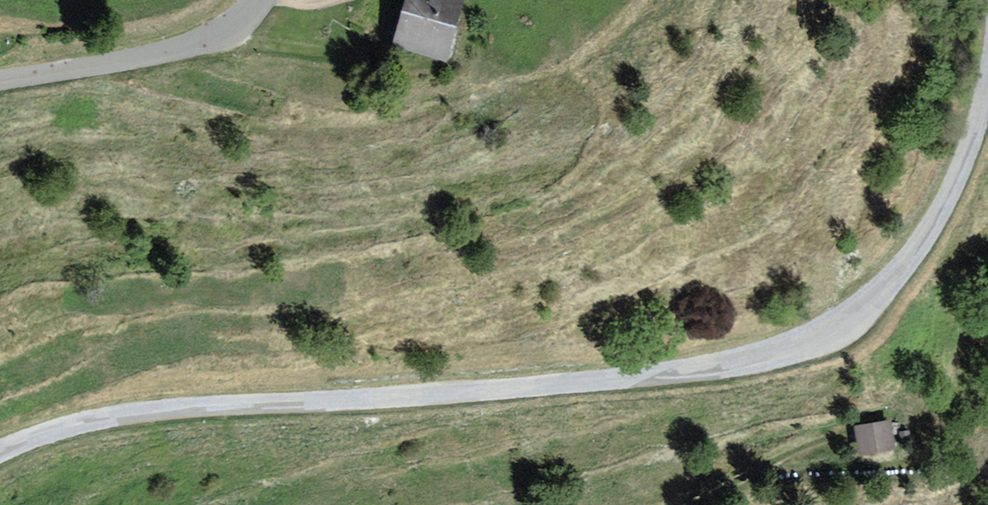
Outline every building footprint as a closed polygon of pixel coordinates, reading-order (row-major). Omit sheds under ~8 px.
[(399,43),(445,56),(460,0),(411,0),(399,43)] [(892,443),(888,423),(856,428),(860,449),(892,443)]
